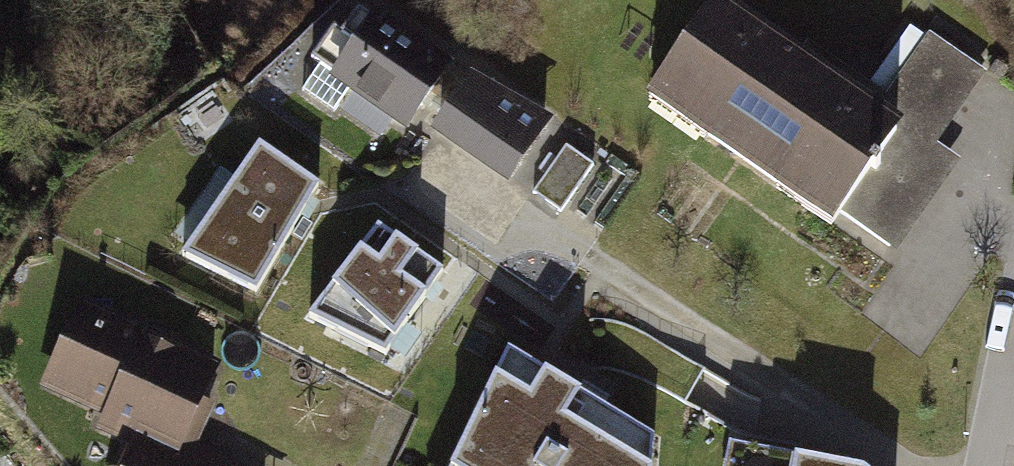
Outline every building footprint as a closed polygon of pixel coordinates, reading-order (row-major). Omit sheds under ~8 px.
[(716,3),(658,87),(713,125),(706,134),(779,184),(786,174),(889,244),(940,170),(894,138),(900,129),(716,3)] [(372,14),(330,72),(405,127),(448,69),(372,14)] [(980,68),(931,34),(882,103),(932,138),(980,68)] [(432,126),(504,177),(543,124),(467,79),(432,126)] [(315,182),(261,144),(189,248),(256,285),(315,182)] [(561,164),(545,198),(569,210),(586,176),(561,164)] [(441,267),(378,224),(313,312),(386,347),(441,267)] [(85,294),(44,393),(141,433),(128,465),(284,465),(193,429),(225,351),(85,294)] [(511,346),(452,465),(652,465),(654,463),(654,433),(511,346)] [(728,432),(723,465),(878,465),(870,458),(728,432)]
